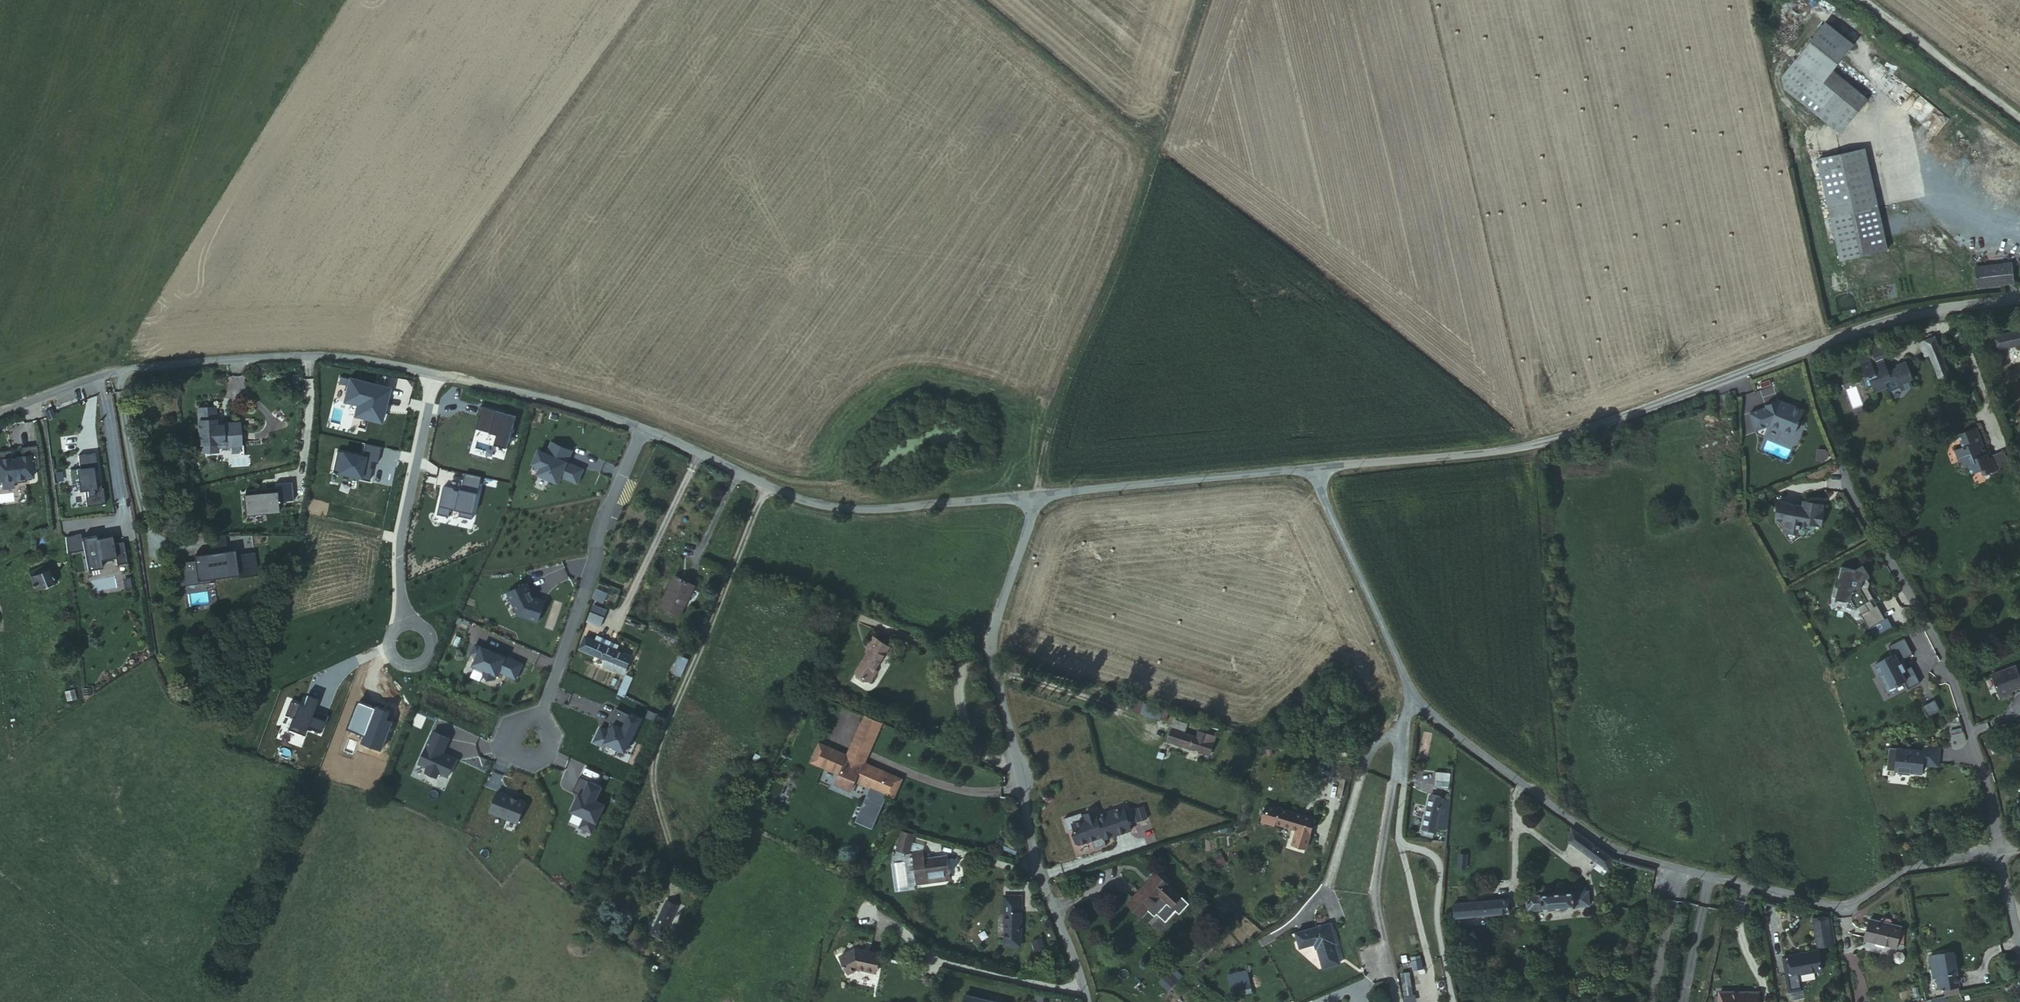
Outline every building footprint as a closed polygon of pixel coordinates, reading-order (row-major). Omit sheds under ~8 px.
[(1800,64),(1788,80),(1839,123),(1865,89),(1829,58),(1849,35),(1826,16),(1791,56),(1800,64)] [(1891,243),(1866,140),(1821,151),(1844,255),(1891,243)] [(1982,267),(1984,286),(2019,282),(2019,263),(1982,267)] [(2003,329),(2019,324),(2016,315),(2000,320),(2003,329)] [(2019,324),(2003,329),(2008,342),(2019,338),(2019,328),(2019,324)] [(1955,378),(1938,334),(1920,342),(1925,356),(1932,353),(1944,383),(1955,378)] [(1891,360),(1886,347),(1873,352),(1878,368),(1875,369),(1871,361),(1862,366),(1867,380),(1863,382),(1867,393),(1871,394),(1877,392),(1879,397),(1891,392),(1892,396),(1903,392),(1904,394),(1917,389),(1914,382),(1916,381),(1910,364),(1900,368),(1902,373),(1891,377),(1885,362),(1891,360)] [(1768,407),(1752,414),(1758,430),(1774,425),(1784,429),(1785,432),(1792,435),(1796,434),(1806,410),(1793,405),(1792,407),(1782,403),(1774,406),(1773,406),(1768,407)] [(198,408),(200,453),(217,452),(216,448),(240,447),(240,424),(230,425),(230,407),(198,408)] [(1979,474),(1980,479),(1995,474),(1995,478),(2009,473),(2003,453),(1984,459),(1983,455),(1977,457),(1975,450),(1980,448),(1973,426),(1951,434),(1957,449),(1947,452),(1952,466),(1956,465),(1959,473),(1964,471),(1966,478),(1979,474)] [(12,480),(13,484),(24,483),(24,479),(31,478),(30,471),(30,469),(37,468),(34,444),(18,447),(19,456),(13,457),(13,458),(9,458),(8,450),(0,451),(0,482),(12,480)] [(560,475),(577,482),(582,469),(540,452),(535,465),(543,468),(540,475),(557,482),(560,475)] [(86,492),(87,507),(106,505),(104,489),(103,489),(102,482),(97,483),(96,471),(99,471),(97,454),(80,456),(82,469),(72,470),(73,483),(78,482),(78,487),(79,487),(80,492),(86,492)] [(244,495),(245,514),(277,511),(276,503),(292,502),(291,483),(274,484),(275,493),(244,495)] [(1782,501),(1780,515),(1788,516),(1788,522),(1789,522),(1788,528),(1791,531),(1799,532),(1802,530),(1803,527),(1804,528),(1804,524),(1815,526),(1816,523),(1826,524),(1828,511),(1827,510),(1828,504),(1808,501),(1807,505),(1791,503),(1791,502),(1782,501)] [(84,548),(88,570),(102,567),(101,560),(116,557),(117,565),(127,563),(124,542),(114,544),(112,536),(97,539),(97,536),(83,538),(82,534),(65,537),(68,551),(84,548)] [(177,563),(179,586),(259,576),(256,553),(237,555),(236,550),(194,556),(194,560),(177,563)] [(29,570),(40,591),(55,584),(45,562),(29,570)] [(1883,604),(1880,606),(1876,599),(1879,597),(1873,588),(1876,582),(1872,577),(1876,575),(1870,564),(1862,569),(1850,566),(1844,587),(1845,587),(1842,600),(1851,602),(1856,599),(1862,608),(1870,603),(1874,609),(1866,614),(1875,627),(1891,617),(1883,604)] [(658,609),(679,619),(695,585),(675,576),(658,609)] [(509,593),(519,616),(539,623),(546,602),(538,599),(535,601),(528,584),(509,593)] [(605,603),(609,592),(595,587),(591,598),(605,603)] [(593,623),(600,626),(605,616),(597,613),(593,623)] [(890,646),(874,637),(868,647),(869,647),(872,649),(869,654),(857,674),(873,683),(879,672),(877,670),(890,646)] [(1890,654),(1873,662),(1885,688),(1903,680),(1907,688),(1919,682),(1911,665),(1906,667),(1902,658),(1912,654),(1904,638),(1886,646),(1890,654)] [(608,647),(594,641),(590,653),(603,658),(601,662),(613,666),(611,670),(625,676),(635,650),(626,645),(624,649),(610,643),(608,647)] [(501,671),(518,679),(525,664),(499,653),(499,654),(477,644),(473,654),(479,657),(475,664),(477,665),(476,668),(486,673),(490,680),(497,679),(501,671)] [(678,655),(672,672),(682,676),(688,658),(678,655)] [(2019,661),(1995,669),(2004,696),(2017,691),(2014,683),(2018,682),(2019,684),(2019,662),(2019,661)] [(2019,717),(2019,688),(2009,712),(2019,717)] [(1134,693),(1129,703),(1174,720),(1177,710),(1134,693)] [(816,708),(809,705),(805,715),(812,718),(816,708)] [(607,744),(626,753),(641,721),(618,710),(611,724),(615,726),(612,733),(602,728),(596,743),(606,747),(607,744)] [(661,716),(648,710),(645,717),(657,723),(661,716)] [(1183,714),(1177,712),(1174,720),(1179,723),(1183,714)] [(865,718),(860,730),(875,736),(880,724),(865,718)] [(1189,722),(1182,743),(1224,756),(1230,738),(1213,733),(1211,739),(1198,735),(1200,726),(1189,722)] [(1964,754),(1953,726),(1943,729),(1954,758),(1964,754)] [(875,736),(860,730),(854,745),(865,750),(865,751),(868,752),(875,736)] [(426,772),(437,777),(439,773),(448,777),(457,759),(448,756),(443,754),(450,739),(434,731),(419,763),(428,767),(426,772)] [(865,750),(854,745),(848,759),(852,760),(854,756),(861,759),(859,763),(863,765),(868,752),(865,751),(865,750)] [(1939,766),(1940,748),(1888,745),(1886,771),(1922,772),(1922,765),(1939,766)] [(867,787),(875,770),(863,765),(859,763),(861,759),(854,756),(852,760),(848,759),(840,756),(839,758),(836,756),(836,754),(819,747),(812,764),(840,776),(836,786),(852,792),(855,782),(867,787)] [(1465,775),(1449,774),(1448,790),(1463,791),(1465,775)] [(1364,778),(1359,776),(1353,793),(1359,795),(1364,778)] [(603,788),(581,778),(574,792),(580,795),(582,796),(578,803),(577,802),(573,812),(586,818),(581,828),(593,834),(606,806),(597,802),(603,788)] [(499,791),(491,812),(520,823),(528,802),(519,799),(518,800),(507,795),(507,794),(499,791)] [(1955,797),(1946,799),(1947,812),(1959,811),(1955,797)] [(1439,831),(1448,832),(1454,801),(1444,799),(1439,831)] [(1288,821),(1323,832),(1328,818),(1292,808),(1288,821)] [(1132,809),(1105,817),(1106,819),(1133,811),(1132,809)] [(1112,840),(1139,832),(1133,811),(1106,819),(1105,817),(1104,815),(1093,818),(1094,820),(1091,821),(1089,814),(1072,819),(1076,832),(1082,830),(1083,832),(1082,834),(1085,844),(1087,845),(1099,841),(1111,838),(1112,840)] [(915,834),(902,831),(896,850),(910,854),(915,834)] [(1587,840),(1574,831),(1571,846),(1608,872),(1611,857),(1603,852),(1598,848),(1587,840)] [(1111,838),(1099,841),(1102,850),(1114,847),(1112,840),(1111,838)] [(927,853),(914,854),(917,886),(930,885),(930,883),(950,881),(949,857),(928,859),(927,853)] [(1189,896),(1166,873),(1141,899),(1155,911),(1169,896),(1178,906),(1189,896)] [(1542,898),(1544,916),(1601,909),(1599,891),(1542,898)] [(1023,912),(1023,896),(1006,895),(1005,912),(1008,912),(1023,912)] [(671,909),(683,914),(687,905),(676,899),(671,909)] [(1141,899),(1137,903),(1150,916),(1155,911),(1141,899)] [(1470,907),(1472,921),(1525,915),(1523,901),(1470,907)] [(671,938),(683,914),(671,909),(660,933),(671,938)] [(1023,912),(1008,912),(1007,945),(1022,946),(1023,912)] [(1828,918),(1833,945),(1847,943),(1841,916),(1828,918)] [(1338,926),(1304,938),(1309,953),(1325,947),(1333,972),(1350,966),(1340,936),(1342,936),(1338,926)] [(1878,935),(1874,956),(1905,961),(1908,940),(1878,935)] [(1957,979),(1974,975),(1968,940),(1947,945),(1950,966),(1954,966),(1957,979)] [(861,947),(855,950),(884,957),(885,953),(861,947)] [(884,957),(855,950),(842,958),(850,974),(863,966),(881,971),(884,957)] [(1803,956),(1807,977),(1837,971),(1834,951),(1803,956)] [(1166,991),(1182,976),(1173,966),(1157,981),(1166,991)] [(1405,1001),(1411,1001),(1416,1001),(1408,971),(1398,973),(1405,1001)] [(1421,971),(1413,972),(1415,984),(1423,983),(1421,971)] [(1957,979),(1958,985),(1975,980),(1974,975),(1957,979)] [(1249,977),(1230,983),(1236,1001),(1241,1001),(1239,996),(1253,991),(1249,977)] [(1423,983),(1415,984),(1417,995),(1424,994),(1423,983)] [(1736,1001),(1776,1001),(1776,990),(1737,989),(1737,993),(1736,1001)] [(1253,991),(1239,996),(1241,1001),(1245,1001),(1256,999),(1253,991)]
